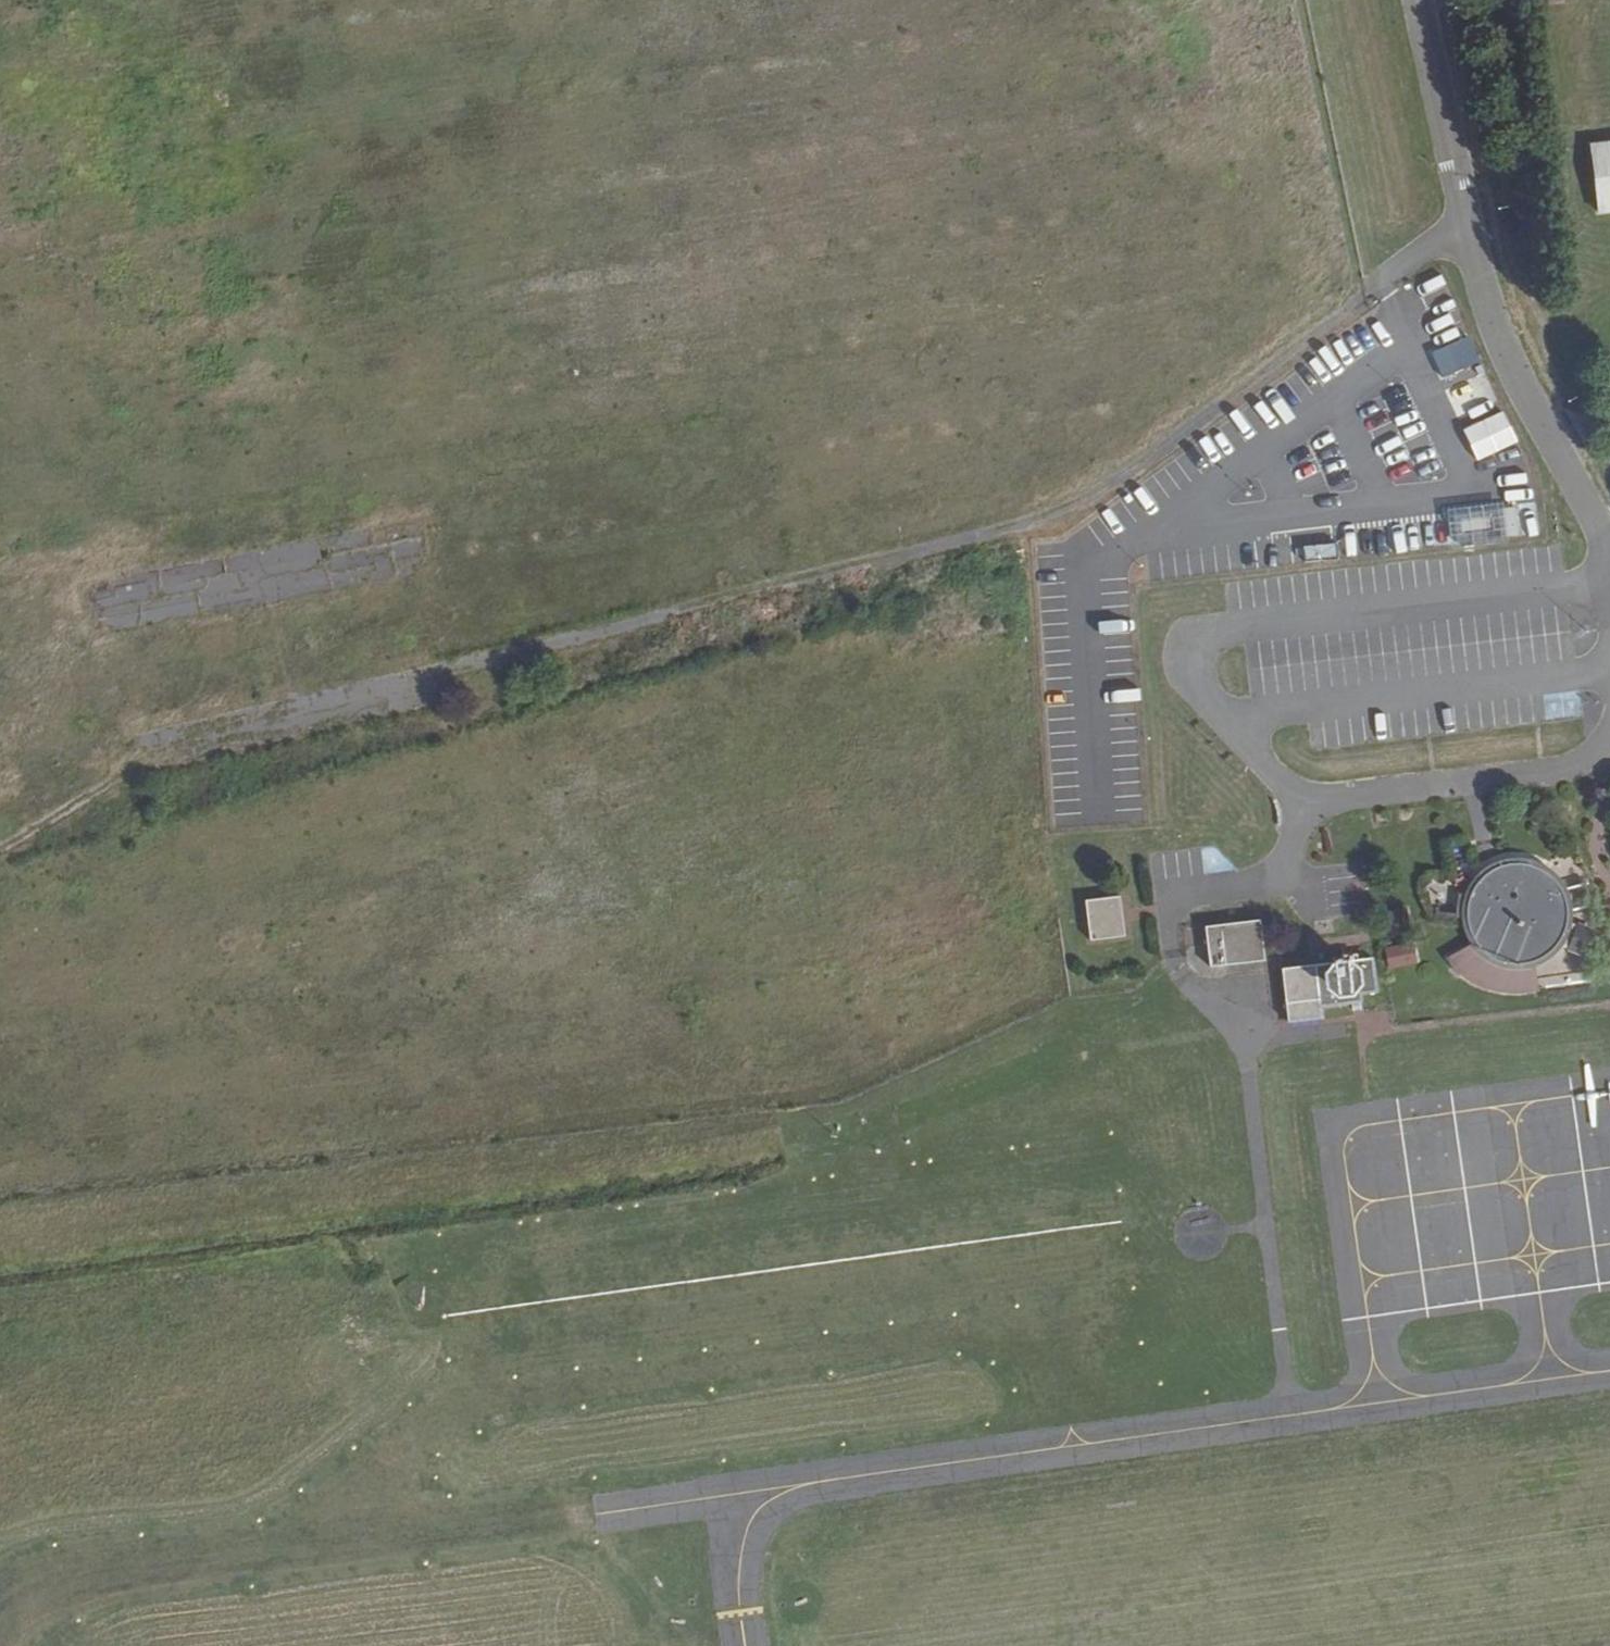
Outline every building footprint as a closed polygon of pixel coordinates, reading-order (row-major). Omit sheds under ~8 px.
[(1597,142),(1604,208),(1609,207),(1609,141),(1597,142)] [(1500,511),(1459,516),(1463,547),(1503,542),(1500,511)] [(1579,905),(1578,898),(1577,892),(1574,886),(1571,879),(1566,874),(1562,869),(1557,864),(1551,861),(1544,858),(1537,856),(1531,855),(1523,854),(1516,854),(1509,856),(1503,857),(1496,860),(1490,864),(1485,868),(1480,873),(1475,878),(1472,884),(1469,890),(1468,897),(1467,904),(1467,910),(1467,917),(1469,924),(1472,930),(1475,936),(1479,941),(1484,947),(1489,951),(1495,955),(1501,958),(1508,960),(1515,961),(1522,961),(1529,961),(1536,960),(1543,958),(1549,955),(1556,951),(1561,948),(1566,942),(1570,937),(1573,931),(1576,925),(1578,919),(1579,912),(1579,905)] [(1092,945),(1128,939),(1122,899),(1085,904),(1092,945)] [(1262,925),(1208,932),(1213,970),(1266,964),(1262,925)] [(1372,958),(1281,969),(1286,1003),(1317,999),(1319,1007),(1361,1002),(1360,993),(1376,992),(1372,958)]
